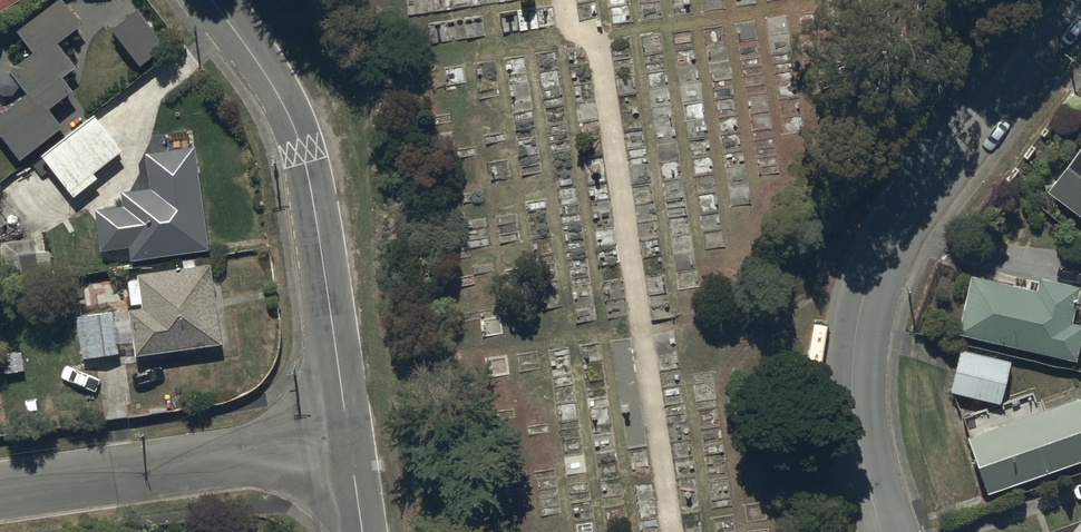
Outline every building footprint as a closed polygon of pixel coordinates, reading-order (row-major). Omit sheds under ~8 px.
[(30,0),(0,0),(0,18),(30,0)] [(59,2),(22,30),(21,34),(16,38),(32,60),(8,78),(26,101),(0,121),(0,141),(19,166),(61,135),(57,130),(59,128),(51,117),(49,118),(47,116),(65,103),(53,87),(57,84),(59,86),(74,75),(67,66),(69,64),(58,49),(80,32),(76,26),(76,25),(59,2)] [(38,160),(73,204),(94,186),(93,185),(106,174),(103,171),(122,156),(92,118),(38,160)] [(1048,198),(1080,223),(1080,154),(1048,198)] [(207,258),(194,156),(145,160),(149,197),(120,200),(122,214),(94,218),(99,258),(128,254),(130,268),(207,258)] [(37,270),(35,239),(4,241),(6,271),(37,270)] [(197,272),(196,264),(182,265),(183,273),(127,280),(130,310),(141,309),(142,314),(129,316),(130,325),(112,327),(111,318),(76,322),(81,363),(113,359),(112,351),(132,348),(134,362),(219,351),(209,270),(197,272)] [(972,279),(958,334),(1074,362),(1080,332),(1080,330),(1070,328),(1078,292),(1039,282),(1036,295),(972,279)] [(961,352),(949,397),(997,409),(1009,365),(961,352)] [(967,440),(987,496),(1080,463),(1080,411),(1078,402),(967,440)]
